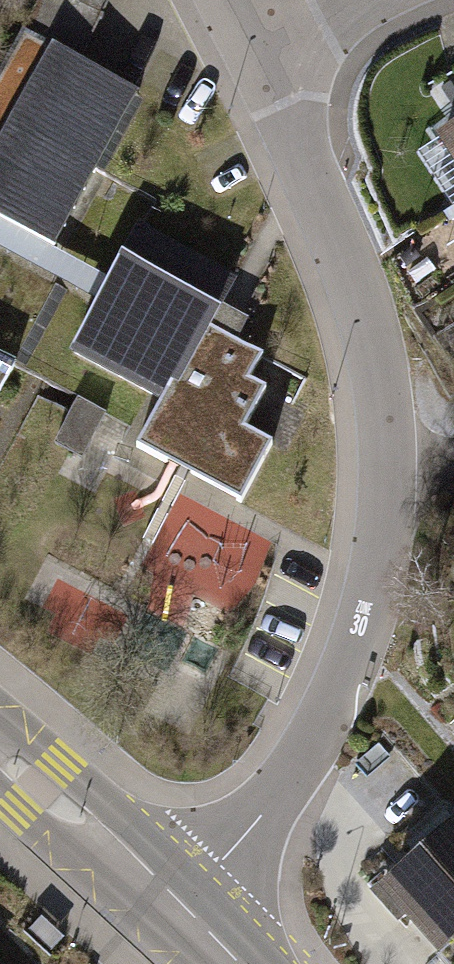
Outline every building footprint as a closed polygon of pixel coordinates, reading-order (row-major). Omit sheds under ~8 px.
[(22,31),(79,61),(108,0),(36,0),(22,31)] [(53,248),(138,92),(79,61),(22,31),(0,72),(0,220),(53,248)] [(453,193),(453,135),(427,152),(453,193)] [(113,280),(53,248),(0,220),(0,249),(101,302),(113,280)] [(232,281),(139,230),(113,280),(101,302),(74,353),(160,398),(137,447),(241,502),(272,444),(245,429),(266,389),(249,380),(262,354),(208,324),(232,281)] [(15,362),(0,353),(0,390),(15,362)] [(104,413),(77,399),(54,444),(81,458),(104,413)] [(379,896),(398,918),(409,909),(446,950),(437,957),(443,963),(453,963),(453,830),(379,896)] [(44,911),(27,930),(52,953),(69,934),(44,911)]
